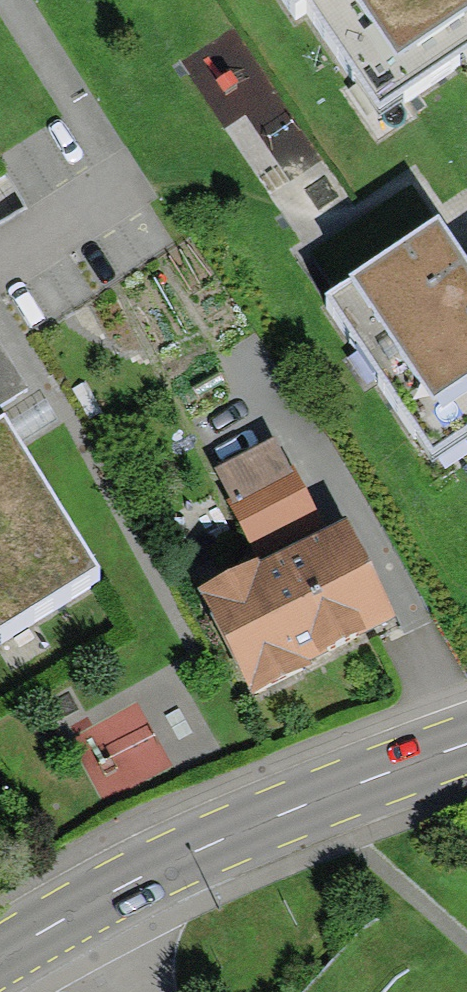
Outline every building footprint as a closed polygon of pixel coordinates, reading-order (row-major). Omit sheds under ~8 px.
[(378,108),(466,48),(466,0),(305,0),(378,108)] [(438,218),(324,294),(431,451),(466,427),(466,261),(438,218)] [(29,387),(0,340),(0,405),(29,387)] [(0,418),(0,628),(0,629),(101,566),(6,414),(0,418)] [(292,468),(276,437),(218,467),(234,498),(292,468)] [(327,525),(297,466),(292,468),(234,498),(228,502),(258,559),(327,525)] [(199,589),(252,694),(312,664),(310,661),(398,616),(346,516),(327,525),(258,559),(199,589)]
